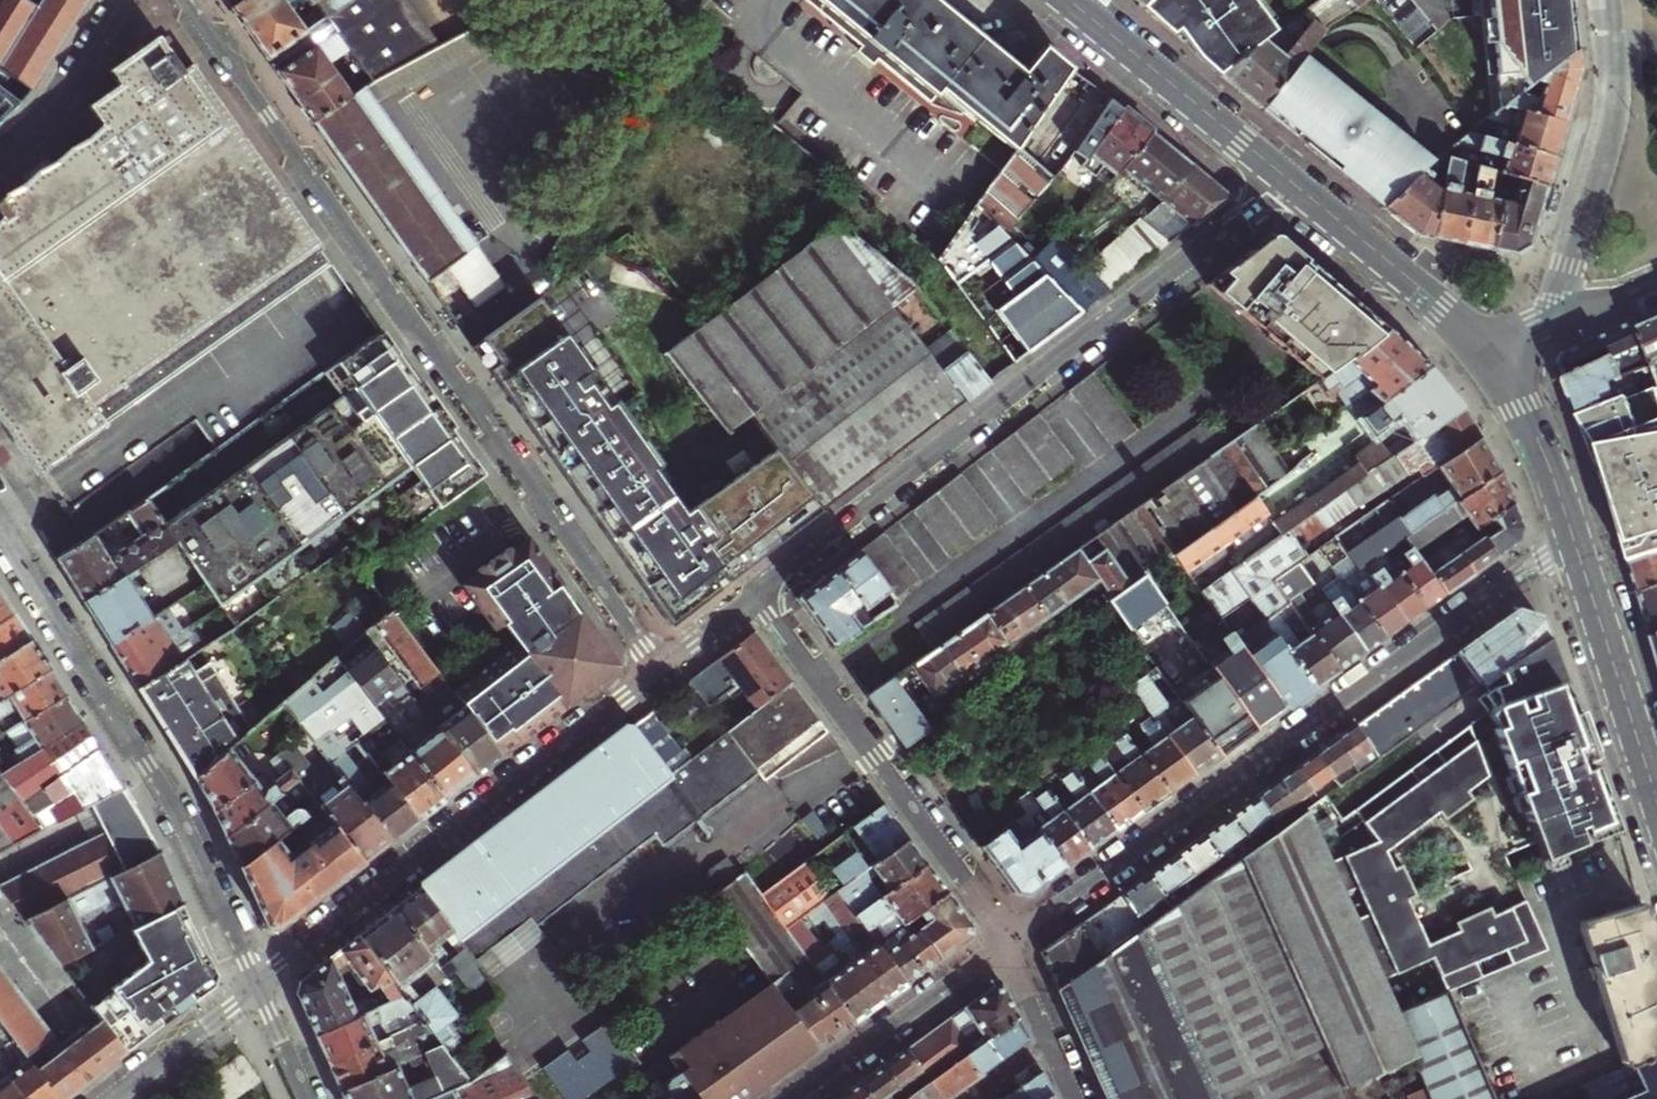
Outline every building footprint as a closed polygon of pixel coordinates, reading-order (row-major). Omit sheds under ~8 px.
[(27,97),(88,0),(45,0),(40,9),(26,0),(0,0),(0,123),(27,97)] [(233,8),(313,122),(426,282),(429,280),(446,267),(452,263),(343,102),(309,54),(337,34),(328,21),(354,2),(352,0),(245,0),(233,8)] [(446,267),(457,284),(475,309),(504,288),(374,104),(497,43),(484,24),(440,47),(407,0),(385,0),(384,0),(352,0),(354,2),(328,21),(337,34),(309,54),(343,102),(452,263),(446,267)] [(1048,47),(1026,73),(957,17),(936,0),(805,0),(931,103),(942,90),(1015,150),(1018,146),(1073,68),(1062,59),(1048,47)] [(1145,6),(1142,10),(1164,29),(1220,75),(1264,41),(1281,29),(1258,0),(1150,0),(1145,6)] [(1324,31),(1328,27),(1369,0),(1322,0),(1304,13),(1313,21),(1324,31)] [(1500,110),(1505,105),(1537,81),(1576,51),(1572,5),(1571,0),(1488,0),(1500,110)] [(1324,31),(1313,21),(1284,57),(1264,41),(1220,75),(1234,86),(1261,108),(1264,104),(1302,58),(1307,52),(1324,31)] [(91,108),(106,129),(38,177),(0,204),(0,216),(5,222),(0,225),(0,420),(28,460),(40,478),(109,429),(106,425),(138,403),(126,387),(320,245),(192,64),(183,71),(159,37),(145,47),(142,42),(134,48),(126,53),(129,58),(110,72),(120,86),(91,108)] [(1505,105),(1563,122),(1570,97),(1578,71),(1576,51),(1537,81),(1542,83),(1538,98),(1522,93),(1505,105)] [(1299,98),(1282,119),(1324,153),(1340,166),(1337,171),(1366,194),(1385,170),(1375,162),(1384,152),(1384,142),(1396,125),(1307,52),(1302,58),(1313,68),(1324,92),(1311,108),(1299,98)] [(1274,112),(1282,119),(1299,98),(1311,108),(1324,92),(1313,68),(1302,58),(1264,104),(1274,112)] [(1085,155),(1123,109),(1110,98),(1071,153),(1080,161),(1070,172),(1083,183),(1092,173),(1084,165),(1085,155)] [(1558,138),(1563,122),(1505,105),(1500,110),(1470,132),(1553,156),(1558,138)] [(1084,165),(1092,173),(1104,183),(1120,167),(1152,133),(1137,120),(1123,109),(1085,155),(1084,165)] [(1385,170),(1366,194),(1377,203),(1383,208),(1408,178),(1418,172),(1433,161),(1434,159),(1436,158),(1396,125),(1384,142),(1384,152),(1375,162),(1385,170)] [(1486,168),(1508,175),(1544,186),(1548,172),(1553,156),(1470,132),(1464,137),(1456,143),(1490,153),(1487,157),(1485,162),(1486,168)] [(1120,167),(1160,199),(1161,200),(1162,199),(1162,198),(1193,166),(1174,151),(1152,133),(1120,167)] [(1018,146),(1015,150),(1001,171),(971,213),(997,237),(1052,174),(1033,158),(1018,146)] [(1448,163),(1449,158),(1440,155),(1436,158),(1434,159),(1448,163)] [(1449,240),(1461,242),(1472,194),(1459,191),(1462,175),(1476,178),(1478,166),(1449,158),(1448,163),(1447,169),(1443,187),(1432,237),(1449,240)] [(1418,172),(1443,187),(1447,169),(1433,161),(1418,172)] [(1139,218),(1172,242),(1231,197),(1214,183),(1193,166),(1162,198),(1162,199),(1161,200),(1160,199),(1139,218)] [(1472,194),(1461,242),(1477,245),(1491,248),(1508,175),(1486,168),(1478,166),(1476,178),(1472,194)] [(1416,233),(1432,237),(1443,187),(1418,172),(1408,178),(1383,208),(1404,224),(1416,233)] [(1508,175),(1491,248),(1506,251),(1516,253),(1526,247),(1539,203),(1544,186),(1508,175)] [(1028,264),(997,237),(971,213),(937,262),(1014,364),(1053,334),(1081,312),(1057,291),(1028,264)] [(1172,242),(1139,218),(1129,227),(1113,240),(1142,265),(1155,255),(1172,242)] [(966,400),(989,383),(912,283),(839,225),(775,273),(669,353),(731,433),(752,417),(775,448),(823,510),(909,444),(966,400)] [(1207,284),(1320,379),(1387,332),(1274,233),(1207,284)] [(1082,268),(1050,240),(1028,264),(1057,291),(1082,268)] [(1057,291),(1081,312),(1092,304),(1142,265),(1113,240),(1082,268),(1057,291)] [(126,387),(138,403),(333,262),(320,245),(126,387)] [(457,284),(446,267),(429,280),(440,296),(457,284)] [(451,297),(443,303),(450,312),(458,307),(451,297)] [(775,448),(694,508),(604,382),(600,385),(540,301),(473,348),(527,426),(671,627),(750,566),(791,535),(823,510),(775,448)] [(1651,358),(1640,330),(1636,320),(1624,326),(1610,332),(1620,355),(1625,354),(1631,358),(1635,361),(1644,361),(1651,358)] [(1640,330),(1651,358),(1653,365),(1656,375),(1656,323),(1640,330)] [(177,540),(221,604),(388,486),(416,525),(418,523),(483,474),(469,454),(429,397),(382,331),(323,374),(340,397),(166,524),(177,540)] [(1366,388),(1369,392),(1416,357),(1407,349),(1394,338),(1387,332),(1320,379),(1313,383),(1324,398),(1356,377),(1366,388)] [(1610,332),(1561,355),(1558,362),(1563,376),(1567,384),(1617,363),(1631,358),(1625,354),(1620,355),(1610,332)] [(1379,402),(1428,367),(1423,363),(1416,357),(1369,392),(1379,402)] [(1651,358),(1644,361),(1647,368),(1653,365),(1651,358)] [(1622,377),(1617,363),(1567,384),(1574,402),(1580,418),(1619,403),(1640,395),(1636,383),(1647,379),(1643,369),(1622,377)] [(1402,419),(1413,434),(1456,402),(1443,386),(1428,367),(1379,402),(1361,415),(1376,437),(1402,419)] [(1091,373),(1068,390),(1115,452),(1138,436),(1091,373)] [(1580,418),(1606,485),(1612,502),(1626,548),(1632,567),(1656,558),(1656,388),(1649,391),(1640,395),(1619,403),(1580,418)] [(1419,442),(1463,410),(1459,405),(1456,402),(1413,434),(1415,437),(1419,442)] [(1470,423),(1463,410),(1419,442),(1412,446),(1400,456),(1398,455),(1366,478),(1286,533),(1297,551),(1398,482),(1399,482),(1437,456),(1441,463),(1478,437),(1470,423)] [(987,452),(987,453),(1025,502),(1071,468),(1033,417),(987,452)] [(1075,550),(1095,536),(1225,445),(1208,420),(914,626),(931,650),(938,646),(955,634),(971,623),(985,613),(1003,600),(1021,588),(1039,575),(1057,563),(1075,550)] [(1129,584),(1143,573),(1171,554),(1252,494),(1288,468),(1273,448),(1255,424),(1225,445),(1095,536),(1103,548),(1129,584)] [(1403,539),(1499,474),(1492,461),(1478,437),(1441,463),(1435,468),(1443,479),(1449,488),(1447,490),(1436,497),(1435,495),(1433,495),(1399,519),(1397,517),(1385,526),(1374,511),(1358,522),(1370,540),(1346,557),(1350,563),(1356,572),(1362,567),(1382,553),(1403,539)] [(1383,457),(1388,454),(1376,437),(1371,441),(1383,457)] [(1286,533),(1366,478),(1355,462),(1269,520),(1280,537),(1286,533)] [(1472,534),(1477,530),(1513,505),(1507,491),(1499,474),(1403,539),(1410,549),(1412,552),(1462,519),(1472,534)] [(954,478),(909,512),(947,561),(992,527),(954,478)] [(1447,490),(1449,488),(1443,479),(1440,481),(1447,490)] [(1265,513),(1252,494),(1171,554),(1187,577),(1263,522),(1260,518),(1265,513)] [(96,533),(56,559),(61,568),(79,595),(83,602),(125,574),(177,540),(166,524),(149,499),(129,511),(144,534),(110,556),(96,533)] [(1513,505),(1477,530),(1497,558),(1509,549),(1517,543),(1522,528),(1513,505)] [(1484,568),(1497,558),(1477,530),(1472,534),(1451,549),(1457,557),(1471,577),(1484,568)] [(1272,582),(1299,564),(1304,560),(1297,551),(1286,533),(1280,537),(1199,592),(1227,631),(1284,710),(1296,701),(1312,690),(1262,620),(1275,611),(1287,603),(1272,582)] [(879,535),(857,552),(887,591),(895,600),(917,583),(879,535)] [(1095,536),(1075,550),(1083,562),(1103,548),(1095,536)] [(473,681),(456,693),(499,753),(511,745),(517,741),(519,743),(598,683),(596,680),(607,672),(602,665),(610,659),(594,636),(596,634),(572,600),(569,602),(559,587),(562,585),(544,561),(529,538),(511,551),(528,574),(480,609),(496,632),(500,629),(513,648),(471,679),(473,681)] [(1382,553),(1389,564),(1410,549),(1403,539),(1382,553)] [(463,586),(480,609),(528,574),(511,551),(509,548),(478,572),(480,574),(463,586)] [(1129,584),(1103,548),(1083,562),(1093,576),(1102,588),(1109,598),(1129,584)] [(1410,549),(1389,564),(1423,611),(1434,603),(1443,596),(1423,568),(1412,552),(1410,549)] [(1083,583),(1093,576),(1083,562),(1075,550),(1057,563),(1075,589),(1083,583)] [(887,591),(857,552),(845,560),(832,570),(860,605),(863,609),(887,591)] [(1362,567),(1369,578),(1389,564),(1382,553),(1362,567)] [(1438,558),(1423,568),(1443,596),(1457,586),(1471,577),(1457,557),(1444,567),(1438,558)] [(1632,567),(1637,582),(1641,596),(1656,591),(1656,558),(1632,567)] [(1067,595),(1075,589),(1057,563),(1039,575),(1057,602),(1067,595)] [(1342,582),(1356,572),(1350,563),(1336,574),(1340,579),(1342,582)] [(1350,662),(1363,653),(1326,602),(1310,612),(1299,596),(1314,586),(1299,564),(1272,582),(1287,603),(1313,639),(1336,672),(1350,662)] [(1369,578),(1403,625),(1412,618),(1423,611),(1389,564),(1369,578)] [(1342,582),(1383,639),(1394,632),(1403,625),(1369,578),(1362,567),(1356,572),(1342,582)] [(860,605),(832,570),(815,584),(796,599),(832,649),(872,621),(863,609),(860,605)] [(1109,598),(1106,600),(1127,629),(1164,603),(1143,573),(1129,584),(1109,598)] [(125,574),(83,602),(90,613),(97,624),(103,633),(109,643),(151,617),(125,574)] [(1021,588),(1040,614),(1049,608),(1057,602),(1039,575),(1021,588)] [(1340,579),(1320,593),(1326,602),(1363,653),(1373,646),(1383,639),(1342,582),(1340,579)] [(572,600),(562,585),(559,587),(569,602),(572,600)] [(1003,600),(1023,627),(1031,621),(1040,614),(1021,588),(1003,600)] [(887,591),(863,609),(872,621),(898,604),(895,600),(887,591)] [(1641,596),(1648,618),(1655,641),(1656,640),(1656,591),(1641,596)] [(10,611),(3,599),(0,595),(0,618),(10,611)] [(1013,634),(1023,627),(1003,600),(985,613),(1005,640),(1013,634)] [(1080,619),(1125,683),(1142,672),(1153,664),(1127,629),(1106,600),(1080,619)] [(151,617),(109,643),(116,655),(124,667),(181,631),(166,607),(151,617)] [(411,631),(395,608),(369,630),(372,634),(381,628),(393,644),(411,631)] [(0,618),(0,656),(28,639),(20,627),(10,611),(0,618)] [(1300,648),(1275,611),(1262,620),(1312,690),(1324,681),(1336,672),(1313,639),(1300,648)] [(1509,665),(1549,641),(1544,628),(1541,620),(1515,611),(1457,653),(1480,685),(1486,681),(1500,671),(1509,665)] [(985,613),(971,623),(990,651),(998,645),(1005,640),(985,613)] [(365,629),(356,615),(339,625),(349,640),(365,629)] [(971,623),(955,634),(975,662),(981,657),(990,651),(971,623)] [(131,678),(138,689),(197,652),(202,649),(187,626),(181,631),(124,667),(131,678)] [(411,631),(393,644),(422,685),(436,695),(450,716),(438,725),(475,777),(487,768),(502,757),(499,753),(456,693),(411,631)] [(1284,710),(1227,631),(1216,639),(1227,654),(1209,667),(1255,731),(1269,721),(1284,710)] [(724,655),(690,681),(709,709),(733,691),(749,714),(791,682),(754,632),(724,655)] [(975,662),(955,634),(938,646),(958,674),(966,668),(975,662)] [(0,656),(0,699),(47,669),(38,655),(28,639),(0,656)] [(1496,705),(1560,673),(1555,659),(1549,641),(1509,665),(1500,671),(1502,675),(1512,671),(1514,678),(1490,688),(1496,705)] [(378,642),(349,664),(376,702),(395,689),(403,700),(414,693),(378,642)] [(958,674),(938,646),(931,650),(923,656),(943,685),(951,679),(958,674)] [(210,671),(197,652),(138,689),(151,711),(180,755),(194,778),(229,748),(244,736),(253,728),(214,668),(210,671)] [(1467,695),(1480,685),(1457,653),(1444,662),(1467,695)] [(330,756),(337,766),(391,842),(406,830),(419,820),(388,777),(376,786),(367,775),(362,779),(350,763),(368,750),(361,740),(388,719),(376,702),(349,664),(341,654),(289,698),(311,729),(330,756)] [(943,685),(923,656),(909,666),(925,688),(930,694),(937,689),(943,685)] [(1209,667),(1205,662),(1184,678),(1193,692),(1180,702),(1220,756),(1237,744),(1255,731),(1209,667)] [(1444,662),(1432,671),(1455,703),(1467,695),(1444,662)] [(925,688),(909,666),(892,679),(907,701),(925,688)] [(22,721),(63,695),(56,684),(47,669),(0,699),(0,719),(14,710),(22,721)] [(1432,671),(1419,680),(1443,712),(1455,703),(1432,671)] [(1502,675),(1500,671),(1486,681),(1490,688),(1514,678),(1512,671),(1502,675)] [(1125,683),(1144,710),(1192,776),(1206,766),(1220,756),(1180,702),(1174,694),(1163,702),(1142,672),(1125,683)] [(1588,749),(1560,673),(1496,705),(1487,712),(1546,874),(1556,870),(1551,856),(1617,829),(1588,749)] [(907,701),(892,679),(867,696),(877,709),(884,718),(907,701)] [(1443,712),(1419,680),(1406,690),(1430,722),(1443,712)] [(670,774),(631,725),(604,746),(597,752),(638,806),(670,847),(759,775),(766,783),(828,733),(791,682),(749,714),(670,774)] [(925,688),(907,701),(884,718),(890,726),(896,734),(918,718),(918,717),(923,713),(917,704),(930,694),(925,688)] [(1406,690),(1394,699),(1417,731),(1430,722),(1406,690)] [(428,737),(411,750),(447,799),(460,789),(475,777),(438,725),(414,693),(403,700),(428,737)] [(22,721),(4,732),(16,751),(0,761),(0,772),(1,773),(81,723),(72,709),(63,695),(22,721)] [(289,698),(278,707),(300,737),(311,729),(289,698)] [(1394,699),(1380,708),(1404,740),(1417,731),(1394,699)] [(1380,708),(1367,717),(1391,750),(1404,740),(1380,708)] [(1152,745),(1139,755),(1167,795),(1179,786),(1192,776),(1144,710),(1119,728),(1124,735),(1138,725),(1152,745)] [(1391,750),(1367,717),(1354,727),(1371,750),(1374,755),(1377,759),(1391,750)] [(905,746),(927,730),(923,724),(918,718),(896,734),(901,741),(905,746)] [(0,772),(0,847),(76,810),(122,787),(101,754),(81,723),(1,773),(0,772)] [(1486,782),(1470,723),(1352,808),(1373,839),(1328,860),(1382,983),(1432,961),(1446,992),(1545,957),(1523,908),(1492,922),(1488,914),(1453,930),(1456,938),(1424,952),(1406,908),(1414,903),(1400,872),(1392,876),(1384,859),(1436,820),(1441,827),(1470,805),(1465,798),(1486,782)] [(1351,765),(1371,750),(1354,727),(1345,733),(1334,741),(1351,765)] [(1126,764),(1112,774),(1141,814),(1154,804),(1167,795),(1139,755),(1124,735),(1111,744),(1126,764)] [(255,752),(244,736),(229,748),(249,775),(258,768),(250,756),(255,752)] [(447,799),(411,750),(402,737),(389,746),(399,759),(392,764),(383,753),(375,759),(388,777),(419,820),(434,809),(447,799)] [(391,842),(337,766),(330,756),(317,767),(296,740),(282,750),(286,755),(294,766),(302,776),(302,777),(312,790),(318,799),(322,804),(326,809),(336,823),(365,862),(378,852),(391,842)] [(1351,765),(1334,741),(1325,748),(1315,755),(1331,778),(1351,765)] [(213,809),(225,835),(302,777),(302,776),(294,766),(275,781),(266,770),(286,755),(282,750),(258,768),(249,775),(229,748),(194,778),(213,809)] [(1371,750),(1351,765),(1354,769),(1357,774),(1377,759),(1374,755),(1371,750)] [(538,797),(418,890),(452,933),(459,942),(638,806),(597,752),(538,797)] [(1141,814),(1112,774),(1097,753),(1085,762),(1100,783),(1087,792),(1115,832),(1126,824),(1141,814)] [(1312,792),(1331,778),(1315,755),(1304,763),(1295,769),(1312,792)] [(1285,777),(1275,784),(1292,807),(1312,792),(1295,769),(1285,777)] [(1060,812),(1089,851),(1101,842),(1115,832),(1087,792),(1072,772),(1059,781),(1074,802),(1060,812)] [(236,861),(239,866),(289,829),(312,812),(308,807),(302,805),(296,809),(293,804),(312,790),(302,777),(225,835),(227,841),(236,861)] [(1265,791),(1256,798),(1270,819),(1272,821),(1292,807),(1275,784),(1265,791)] [(138,815),(122,787),(76,810),(89,838),(138,815)] [(878,800),(871,791),(857,802),(864,810),(878,800)] [(1049,820),(1036,829),(1064,869),(1075,861),(1089,851),(1060,812),(1045,791),(1034,798),(1049,820)] [(1312,792),(1292,807),(1295,812),(1315,798),(1312,792)] [(1270,819),(1256,798),(1244,806),(1228,818),(1243,839),(1248,845),(1251,850),(1264,842),(1255,831),(1270,819)] [(322,804),(318,799),(312,802),(316,809),(322,804)] [(326,809),(322,804),(316,809),(320,814),(326,809)] [(832,862),(847,883),(860,874),(871,865),(906,838),(896,824),(882,805),(853,826),(866,844),(855,853),(852,848),(832,862)] [(1275,826),(1295,812),(1292,807),(1272,821),(1275,825),(1275,826)] [(1241,858),(1347,1098),(1419,1068),(1395,1015),(1382,983),(1328,860),(1306,811),(1299,817),(1278,831),(1273,835),(1264,842),(1251,850),(1246,854),(1241,858)] [(365,862),(336,823),(325,830),(312,812),(289,829),(300,844),(307,853),(332,888),(338,883),(357,869),(365,862)] [(1064,869),(1036,829),(1025,813),(979,847),(1015,895),(1027,896),(1048,880),(1064,869)] [(158,850),(142,820),(138,815),(89,838),(0,881),(0,890),(23,919),(158,850)] [(1243,839),(1228,818),(1218,825),(1202,836),(1218,858),(1222,864),(1225,869),(1236,861),(1228,851),(1243,839)] [(1273,835),(1278,831),(1275,826),(1275,825),(1269,829),(1273,835)] [(289,852),(300,844),(289,829),(239,866),(266,927),(277,931),(332,888),(307,853),(296,861),(289,852)] [(1201,870),(1218,858),(1202,836),(1192,843),(1175,856),(1190,878),(1194,884),(1198,888),(1209,880),(1201,870)] [(890,889),(925,863),(916,851),(906,838),(871,865),(890,889)] [(1251,850),(1248,845),(1243,848),(1246,854),(1251,850)] [(168,870),(158,850),(23,919),(58,964),(82,952),(91,948),(75,918),(118,897),(133,927),(179,904),(183,902),(168,870)] [(1174,890),(1190,878),(1175,856),(1161,866),(1148,875),(1163,897),(1168,903),(1171,908),(1181,900),(1174,890)] [(1347,1098),(1241,858),(1236,861),(1225,869),(1219,873),(1209,880),(1198,888),(1192,893),(1181,900),(1171,908),(1165,912),(1152,922),(1143,928),(1124,942),(1058,990),(1107,1098),(1347,1098)] [(829,897),(804,863),(760,895),(785,930),(829,897)] [(904,924),(913,916),(947,891),(935,877),(925,863),(890,889),(873,902),(857,914),(878,942),(884,938),(875,925),(889,915),(893,909),(904,924)] [(1219,873),(1225,869),(1222,864),(1216,868),(1219,873)] [(771,986),(816,1048),(832,1036),(851,1023),(822,982),(803,995),(796,985),(797,984),(788,971),(805,959),(785,930),(760,895),(744,872),(708,898),(733,934),(771,986)] [(857,914),(873,902),(859,882),(863,878),(860,874),(847,883),(839,890),(857,914)] [(1133,886),(1120,896),(1143,928),(1152,922),(1144,911),(1163,897),(1148,875),(1133,886)] [(1189,888),(1192,893),(1198,888),(1194,884),(1189,888)] [(452,933),(418,890),(406,899),(392,909),(433,962),(459,942),(452,933)] [(822,982),(851,1023),(867,1011),(892,993),(908,982),(878,942),(857,914),(839,890),(829,897),(785,930),(805,959),(822,982)] [(921,926),(943,957),(959,945),(969,937),(972,926),(960,909),(947,891),(913,916),(921,926)] [(1119,936),(1124,942),(1143,928),(1120,896),(1072,930),(1042,952),(1051,973),(1107,932),(1113,940),(1119,936)] [(1647,902),(1643,903),(1585,919),(1625,1068),(1656,1054),(1656,937),(1654,926),(1651,914),(1647,902)] [(1162,907),(1165,912),(1171,908),(1168,903),(1162,907)] [(130,929),(148,964),(135,974),(170,1019),(187,1005),(212,986),(216,975),(189,924),(179,904),(133,927),(130,929)] [(376,922),(357,936),(405,998),(415,1011),(422,1020),(432,1033),(442,1045),(454,1061),(468,1049),(447,1022),(455,1017),(434,988),(455,972),(466,987),(474,989),(487,979),(475,964),(464,949),(437,968),(433,962),(392,909),(376,922)] [(896,929),(903,939),(921,926),(913,916),(904,924),(896,929)] [(532,920),(475,964),(487,979),(490,983),(546,939),(532,920)] [(101,943),(114,936),(109,926),(96,932),(101,943)] [(943,957),(921,926),(903,939),(926,969),(934,963),(943,957)] [(916,976),(926,969),(903,939),(896,929),(884,938),(878,942),(908,982),(916,976)] [(1058,990),(1124,942),(1119,936),(1113,940),(1107,932),(1051,973),(1055,983),(1058,990)] [(309,1022),(315,1036),(405,998),(357,936),(348,943),(339,951),(348,963),(369,991),(378,984),(386,993),(378,998),(358,1002),(347,978),(351,975),(344,965),(335,954),(298,982),(296,992),(309,1022)] [(348,963),(339,951),(335,954),(344,965),(348,963)] [(35,1070),(67,1045),(85,1031),(81,1026),(57,1044),(0,970),(0,1024),(35,1070)] [(135,974),(113,991),(148,1035),(160,1026),(170,1019),(135,974)] [(775,1078),(816,1048),(771,986),(671,1058),(691,1085),(671,1098),(745,1098),(775,1078)] [(930,1083),(949,1070),(968,1057),(987,1043),(1020,1020),(1005,988),(998,987),(994,986),(960,1010),(913,1044),(905,1050),(920,1072),(929,1084),(930,1083)] [(148,1035),(113,991),(92,1008),(101,1019),(126,1052),(136,1044),(148,1035)] [(1446,992),(1395,1015),(1419,1068),(1432,1098),(1494,1098),(1446,992)] [(322,1052),(327,1063),(398,1031),(396,1027),(390,1027),(387,1028),(385,1024),(404,1015),(415,1011),(405,998),(315,1036),(322,1052)] [(415,1011),(404,1015),(410,1026),(422,1020),(415,1011)] [(101,1019),(91,1027),(85,1031),(67,1045),(93,1078),(111,1064),(126,1052),(101,1019)] [(398,1031),(327,1063),(333,1077),(340,1091),(389,1069),(381,1051),(390,1047),(392,1042),(400,1038),(404,1046),(432,1033),(422,1020),(410,1026),(398,1031)] [(1020,1020),(987,1043),(1001,1063),(1009,1058),(1030,1043),(1025,1032),(1020,1020)] [(0,1024),(0,1039),(2,1042),(0,1044),(0,1070),(4,1075),(23,1098),(57,1098),(35,1070),(0,1024)] [(639,1065),(612,1027),(589,1043),(600,1059),(584,1071),(572,1054),(542,1076),(558,1098),(591,1098),(639,1065)] [(1001,1063),(987,1043),(968,1057),(984,1079),(985,1078),(985,1076),(984,1075),(995,1068),(1001,1063)] [(67,1045),(35,1070),(57,1098),(65,1098),(77,1090),(93,1078),(67,1045)] [(395,1066),(389,1069),(340,1091),(343,1098),(428,1098),(453,1088),(469,1081),(454,1061),(442,1045),(415,1057),(418,1063),(429,1058),(437,1076),(406,1090),(395,1066)] [(897,1088),(920,1072),(905,1050),(894,1058),(882,1067),(897,1088)] [(1625,1068),(1622,1069),(1629,1098),(1627,1098),(1656,1098),(1656,1054),(1625,1068)] [(528,1086),(504,1055),(469,1081),(453,1088),(458,1098),(538,1098),(528,1086)] [(949,1070),(965,1092),(974,1086),(984,1079),(968,1057),(949,1070)] [(1020,1090),(1026,1098),(1046,1098),(1052,1094),(1047,1082),(1039,1064),(1016,1080),(1019,1085),(1022,1089),(1020,1090)] [(859,1083),(870,1098),(882,1098),(897,1088),(882,1067),(872,1074),(859,1083)] [(1347,1098),(1432,1098),(1419,1068),(1347,1098)] [(949,1070),(930,1083),(941,1098),(955,1098),(965,1092),(949,1070)] [(4,1075),(0,1079),(0,1098),(23,1098),(4,1075)] [(528,1086),(538,1098),(547,1098),(551,1096),(538,1079),(528,1086)] [(859,1083),(848,1091),(836,1098),(870,1098),(859,1083)] [(930,1083),(929,1084),(911,1097),(912,1098),(941,1098),(930,1083)] [(453,1088),(428,1098),(458,1098),(453,1088)] [(1020,1090),(1011,1096),(1007,1098),(1026,1098),(1020,1090)]
